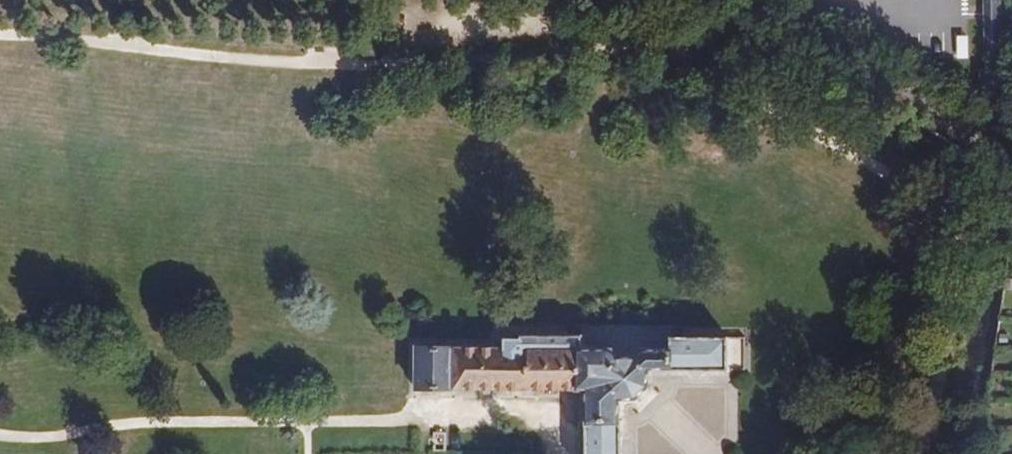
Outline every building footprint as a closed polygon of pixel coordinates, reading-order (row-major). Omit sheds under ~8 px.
[(983,66),(979,65),(979,94),(1005,95),(1005,66),(1001,66),(1000,0),(982,0),(983,66)] [(661,361),(744,362),(744,331),(689,329),(688,338),(660,338),(653,346),(632,347),(627,339),(600,338),(600,324),(538,324),(529,329),(517,328),(515,337),(428,338),(428,381),(596,384),(596,453),(627,453),(629,395),(645,393),(661,374),(661,361)]
